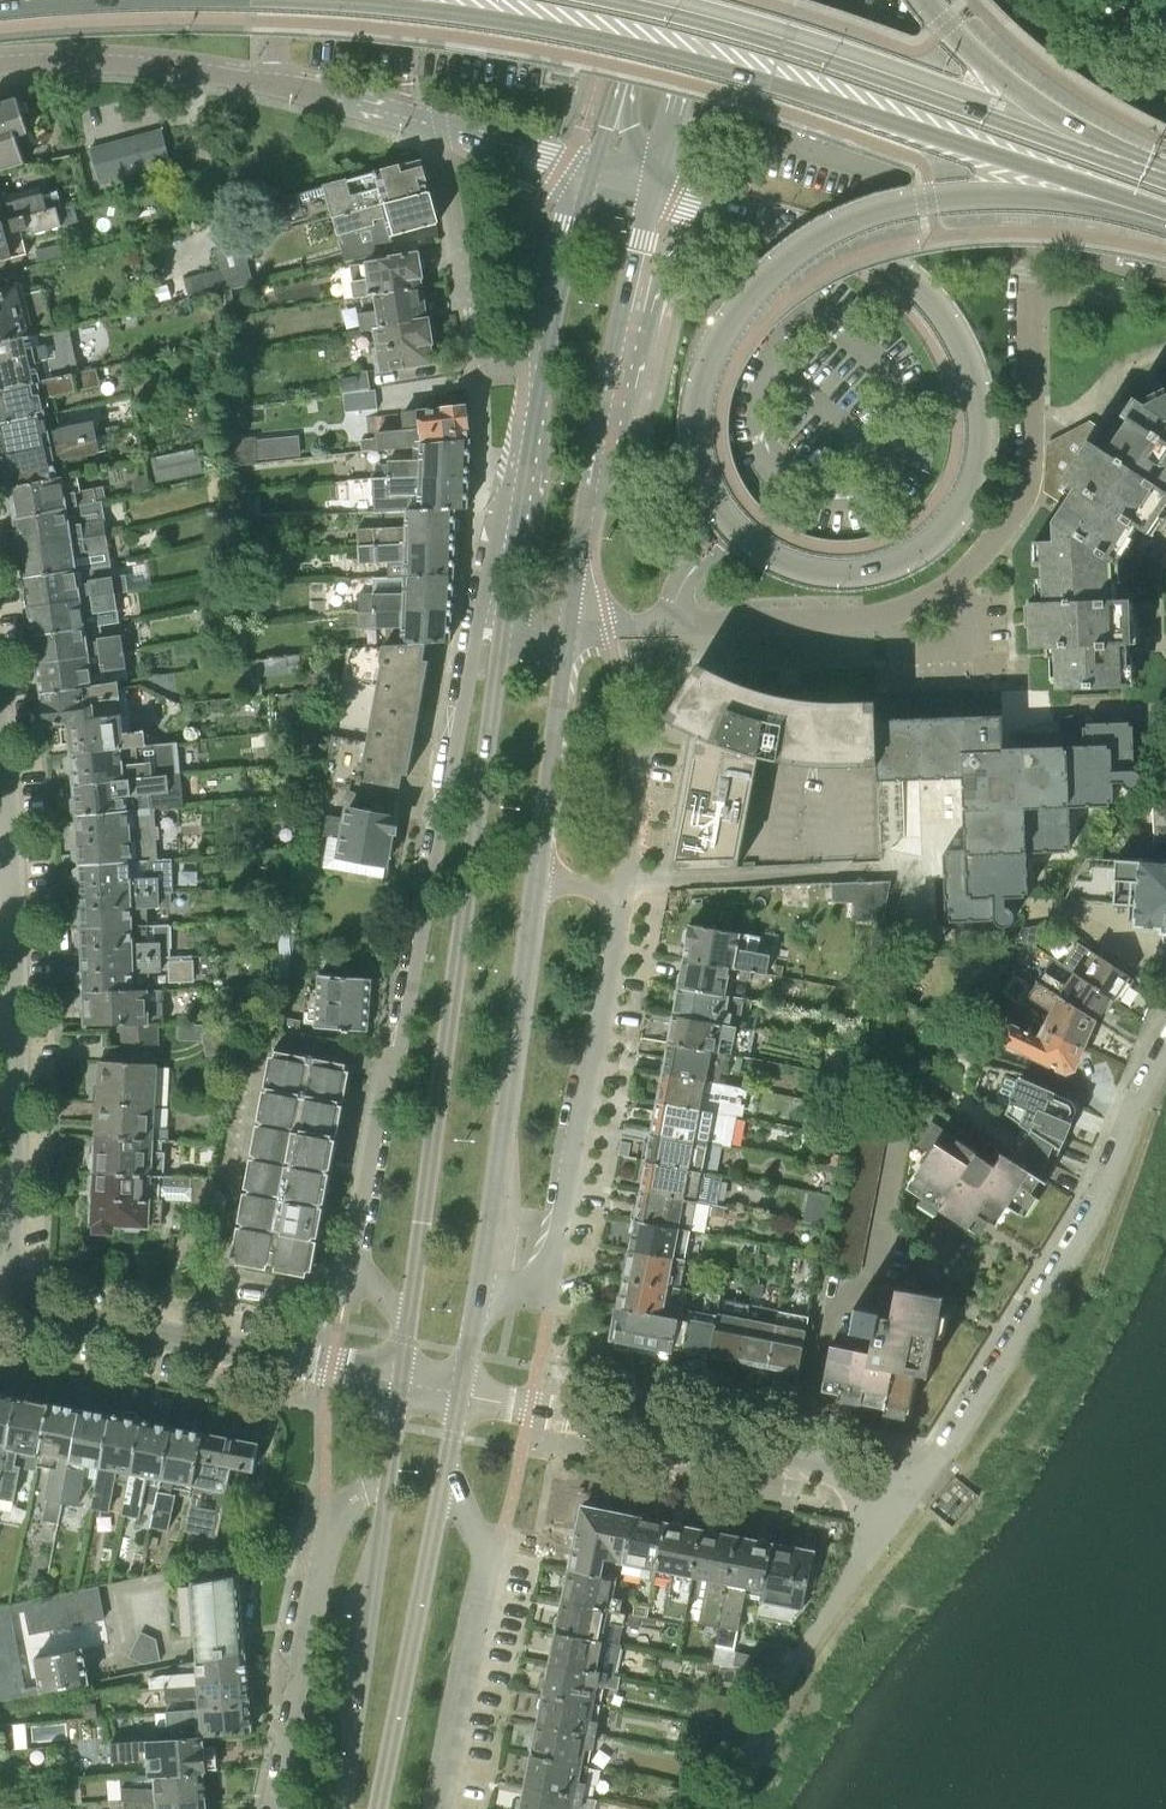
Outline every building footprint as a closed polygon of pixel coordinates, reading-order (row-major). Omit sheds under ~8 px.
[(27,164),(18,138),(30,135),(29,133),(30,133),(20,99),(0,105),(0,172),(27,164)] [(175,177),(171,162),(162,130),(91,150),(99,182),(150,168),(154,183),(175,177)] [(322,225),(430,193),(421,162),(407,166),(407,165),(326,187),(335,218),(322,222),(322,225)] [(325,185),(292,194),(297,216),(331,207),(325,185)] [(58,209),(58,206),(61,205),(57,190),(12,202),(8,189),(0,190),(0,225),(58,209)] [(430,193),(322,225),(327,240),(340,235),(372,227),(377,240),(439,224),(430,193)] [(0,225),(0,262),(28,254),(24,237),(63,227),(58,209),(0,225)] [(69,258),(65,242),(33,249),(38,265),(69,258)] [(232,288),(252,282),(242,243),(216,249),(222,273),(227,289),(232,288)] [(363,298),(422,288),(421,280),(423,280),(419,254),(365,262),(366,264),(350,267),(355,299),(363,298)] [(36,291),(30,267),(0,274),(0,345),(44,334),(55,331),(45,290),(36,291)] [(215,292),(227,289),(222,273),(207,277),(212,294),(216,294),(215,292)] [(232,288),(227,289),(226,318),(236,317),(232,288)] [(361,330),(429,320),(428,317),(426,317),(422,288),(363,298),(365,313),(359,314),(361,330)] [(227,289),(215,292),(216,294),(219,319),(226,318),(227,289)] [(429,320),(361,330),(362,332),(374,330),(377,348),(374,349),(377,372),(433,363),(431,346),(433,345),(429,320)] [(54,378),(50,360),(51,360),(48,345),(47,346),(44,334),(0,345),(0,392),(54,378)] [(58,412),(59,412),(55,397),(101,386),(97,369),(54,378),(0,392),(0,427),(58,412)] [(369,389),(371,389),(368,371),(339,375),(340,382),(335,383),(337,394),(344,393),(369,389)] [(369,389),(344,393),(345,412),(378,409),(376,390),(369,390),(369,389)] [(1135,525),(1148,534),(1165,507),(1165,394),(1151,401),(1148,396),(1139,402),(1133,398),(1121,416),(1127,420),(1106,452),(1088,440),(1063,479),(1075,487),(1052,521),(1053,541),(1034,542),(1034,564),(1042,564),(1043,602),(1029,602),(1030,648),(1054,647),(1055,689),(1128,687),(1126,645),(1132,644),(1131,599),(1114,600),(1113,562),(1114,562),(1116,558),(1135,525)] [(420,446),(470,440),(467,405),(465,406),(460,402),(458,400),(453,399),(451,400),(447,403),(444,406),(418,410),(402,412),(404,430),(376,433),(376,438),(361,440),(362,451),(378,450),(378,451),(420,446)] [(98,437),(94,421),(62,428),(58,412),(0,427),(0,437),(4,457),(98,437)] [(10,488),(71,475),(68,460),(101,453),(98,437),(4,457),(10,488)] [(225,467),(258,464),(257,437),(225,440),(225,467)] [(373,479),(469,477),(470,440),(420,446),(420,460),(389,461),(377,461),(372,462),(373,479)] [(156,485),(194,477),(189,456),(151,465),(156,485)] [(16,520),(69,509),(80,506),(79,506),(108,500),(104,486),(81,491),(78,474),(71,475),(10,488),(16,520)] [(400,510),(456,509),(468,509),(469,477),(373,479),(358,480),(359,496),(373,496),(400,495),(400,510)] [(20,549),(108,533),(125,530),(123,516),(82,522),(83,525),(72,527),(69,509),(16,520),(20,549)] [(359,546),(455,540),(456,509),(400,510),(386,511),(387,528),(369,529),(358,529),(359,546)] [(25,580),(78,570),(76,553),(85,552),(88,555),(110,552),(108,533),(20,549),(25,580)] [(389,576),(454,574),(455,540),(359,546),(360,564),(388,562),(389,576)] [(116,594),(130,590),(150,587),(148,570),(127,573),(127,575),(114,577),(114,576),(89,580),(90,583),(81,584),(78,570),(25,580),(29,607),(116,594)] [(359,612),(452,608),(454,574),(389,576),(374,577),(375,594),(358,595),(359,612)] [(34,636),(87,628),(85,612),(94,611),(94,614),(119,610),(116,594),(29,607),(34,636)] [(387,645),(427,643),(450,642),(452,608),(359,612),(359,629),(386,629),(387,645)] [(38,665),(125,652),(123,635),(98,638),(99,641),(89,643),(87,628),(34,636),(38,665)] [(373,714),(413,722),(427,643),(387,645),(350,647),(343,680),(378,687),(373,714)] [(42,693),(112,682),(110,671),(128,668),(125,652),(38,665),(42,693)] [(789,698),(772,694),(754,689),(742,684),(730,679),(722,698),(706,695),(698,734),(697,735),(698,736),(695,754),(689,786),(681,827),(673,870),(739,867),(746,828),(753,788),(758,759),(788,763),(819,766),(849,766),(877,765),(875,701),(839,702),(827,702),(814,701),(789,698)] [(62,723),(131,713),(128,687),(120,688),(120,682),(112,682),(42,693),(45,724),(62,723)] [(72,754),(139,747),(147,746),(146,730),(143,730),(143,731),(133,732),(131,713),(62,723),(62,728),(63,744),(71,744),(72,754)] [(413,722),(373,714),(368,741),(333,736),(325,785),(350,790),(352,778),(361,775),(360,780),(401,788),(413,722)] [(1129,810),(1138,801),(1132,795),(1131,790),(1135,789),(1138,788),(1140,786),(1141,784),(1142,782),(1142,779),(1140,775),(1138,773),(1135,771),(1134,770),(1133,726),(1129,726),(1129,723),(1087,724),(1087,728),(1084,728),(1084,746),(1003,749),(1002,716),(877,720),(879,781),(964,778),(967,850),(948,851),(948,854),(944,854),(946,918),(950,918),(950,922),(995,920),(995,923),(998,926),(1000,927),(1005,927),(1007,927),(1010,925),(1013,921),(1014,917),(1014,914),(1012,911),(1011,910),(1009,908),(1005,907),(1005,898),(1024,897),(1024,893),(1027,893),(1026,852),(1067,851),(1067,847),(1070,847),(1069,807),(1109,806),(1109,801),(1113,802),(1112,796),(1129,810)] [(75,785),(167,775),(165,761),(141,763),(139,747),(72,754),(72,757),(67,760),(69,771),(74,773),(75,785)] [(77,813),(129,810),(127,796),(150,794),(152,808),(184,805),(181,773),(167,775),(75,785),(76,796),(71,799),(72,811),(77,813)] [(329,837),(326,854),(388,865),(394,833),(396,833),(399,818),(394,816),(397,799),(365,793),(362,811),(345,808),(344,818),(327,815),(323,836),(329,837)] [(1138,801),(1129,810),(1154,809),(1155,844),(1165,843),(1165,800),(1138,801)] [(80,866),(150,860),(148,840),(161,839),(160,827),(148,827),(147,808),(129,810),(77,813),(79,842),(74,846),(75,859),(80,861),(80,866)] [(1123,859),(1120,904),(1134,905),(1133,928),(1159,929),(1159,934),(1165,935),(1165,859),(1123,859)] [(82,895),(172,892),(171,877),(168,877),(168,860),(150,860),(80,866),(75,869),(76,881),(81,884),(82,895)] [(852,921),(884,922),(892,880),(860,882),(860,881),(832,883),(833,902),(853,903),(852,921)] [(83,928),(149,925),(149,908),(172,907),(172,892),(82,895),(82,907),(77,910),(77,922),(83,924),(83,928)] [(685,959),(731,968),(735,969),(753,972),(768,975),(771,955),(758,952),(761,936),(692,924),(691,928),(686,931),(685,940),(688,945),(685,959)] [(1036,946),(1038,942),(1046,924),(1024,928),(1017,943),(1036,946)] [(84,959),(176,957),(175,942),(149,942),(149,925),(83,928),(83,931),(78,933),(78,945),(84,947),(84,959)] [(1079,973),(1114,999),(1129,976),(1078,942),(1068,957),(1083,967),(1079,973)] [(85,992),(149,990),(150,990),(150,973),(162,972),(162,969),(169,968),(170,983),(196,982),(195,959),(170,960),(170,958),(176,958),(176,957),(84,959),(84,971),(79,974),(80,985),(85,987),(85,992)] [(680,987),(726,995),(731,968),(685,959),(680,987)] [(753,972),(735,969),(733,979),(751,982),(753,972)] [(1106,1012),(1114,999),(1079,973),(1074,971),(1065,984),(1047,971),(1039,982),(1095,1019),(1102,1009),(1106,1012)] [(319,974),(315,1027),(368,1031),(371,978),(319,974)] [(1084,1047),(1095,1019),(1039,982),(1038,981),(1028,996),(1050,1011),(1041,1030),(1038,1035),(1007,1020),(997,1039),(1067,1072),(1074,1069),(1084,1047)] [(675,1017),(737,1027),(740,1028),(744,998),(726,995),(680,987),(675,994),(675,997),(675,1001),(677,1005),(675,1017)] [(150,1002),(149,990),(85,992),(85,996),(80,998),(80,1007),(85,1009),(86,1025),(123,1024),(164,1024),(164,1002),(150,1002)] [(670,1042),(732,1054),(737,1027),(675,1017),(670,1042)] [(232,1052),(239,1052),(245,1023),(204,1026),(206,1033),(202,1034),(207,1057),(219,1054),(232,1052)] [(160,1046),(160,1024),(123,1024),(123,1047),(160,1046)] [(664,1074),(719,1084),(721,1073),(729,1074),(732,1054),(670,1042),(664,1074)] [(982,1052),(960,1043),(953,1055),(976,1066),(982,1052)] [(858,1056),(873,1066),(878,1056),(860,1045),(858,1056)] [(307,1276),(347,1064),(276,1051),(236,1263),(268,1269),(269,1263),(277,1264),(275,1270),(307,1276)] [(100,1103),(157,1107),(160,1064),(102,1061),(100,1103)] [(659,1102),(714,1112),(719,1084),(664,1074),(659,1102)] [(1062,1148),(1075,1114),(1075,1112),(1076,1110),(1075,1109),(1075,1107),(1074,1105),(1073,1104),(1072,1103),(1070,1102),(1019,1078),(1006,1113),(1015,1120),(1062,1148)] [(653,1132),(708,1142),(732,1146),(738,1116),(714,1112),(659,1102),(653,1132)] [(98,1136),(167,1140),(169,1140),(170,1129),(155,1128),(157,1107),(100,1103),(98,1136)] [(1049,1181),(1062,1148),(1015,1120),(1006,1133),(990,1122),(989,1124),(978,1117),(973,1125),(968,1122),(965,1127),(997,1147),(1049,1181)] [(1049,1181),(997,1147),(989,1159),(931,1121),(917,1144),(931,1152),(907,1187),(923,1197),(918,1202),(938,1215),(940,1208),(981,1235),(990,1220),(996,1224),(1008,1205),(1019,1212),(1020,1211),(1026,1214),(1038,1196),(1032,1192),(1041,1179),(1048,1183),(1049,1181)] [(648,1161),(703,1172),(708,1142),(653,1132),(648,1161)] [(96,1171),(165,1175),(167,1140),(98,1136),(97,1152),(93,1154),(92,1167),(97,1169),(96,1171)] [(642,1191),(697,1202),(717,1206),(723,1175),(703,1172),(648,1161),(642,1191)] [(151,1223),(160,1223),(161,1202),(185,1203),(185,1210),(204,1213),(210,1178),(165,1176),(96,1171),(92,1176),(95,1190),(96,1223),(96,1231),(113,1232),(113,1224),(129,1229),(151,1223)] [(210,1178),(204,1213),(199,1242),(218,1245),(229,1188),(213,1178),(210,1178)] [(637,1221),(692,1231),(697,1202),(642,1191),(637,1221)] [(830,1197),(808,1192),(802,1220),(824,1224),(830,1197)] [(631,1250),(686,1260),(692,1231),(637,1221),(631,1250)] [(620,1306),(674,1317),(686,1260),(631,1250),(620,1306)] [(752,1293),(763,1295),(765,1284),(753,1282),(752,1293)] [(840,1392),(839,1399),(861,1404),(861,1402),(886,1407),(885,1414),(907,1418),(908,1411),(910,1411),(917,1374),(928,1376),(936,1335),(942,1336),(946,1315),(940,1313),(943,1296),(884,1284),(881,1311),(856,1306),(851,1331),(874,1335),(871,1351),(832,1343),(823,1390),(840,1392)] [(684,1350),(710,1355),(721,1299),(722,1295),(707,1292),(704,1312),(692,1309),(684,1350)] [(710,1355),(739,1360),(750,1305),(721,1299),(710,1355)] [(739,1360),(768,1366),(779,1309),(750,1303),(750,1305),(739,1360)] [(673,1347),(684,1350),(692,1309),(688,1308),(687,1319),(674,1317),(620,1306),(620,1308),(619,1308),(614,1337),(617,1337),(615,1348),(628,1351),(628,1352),(671,1360),(673,1347)] [(779,1309),(768,1366),(799,1372),(809,1316),(779,1309)] [(0,1485),(18,1396),(0,1392),(0,1485)] [(38,1466),(51,1402),(18,1396),(0,1485),(0,1498),(15,1501),(22,1466),(38,1469),(38,1466)] [(58,1523),(62,1502),(80,1408),(51,1402),(38,1466),(52,1468),(46,1499),(52,1500),(48,1521),(58,1523)] [(86,1477),(99,1478),(111,1414),(80,1408),(62,1502),(80,1505),(86,1477)] [(117,1481),(129,1483),(142,1420),(139,1420),(140,1416),(138,1413),(128,1411),(125,1413),(124,1417),(111,1414),(99,1478),(93,1508),(110,1512),(117,1481)] [(144,1503),(156,1505),(172,1426),(169,1426),(170,1422),(168,1418),(158,1416),(155,1418),(154,1422),(142,1420),(129,1483),(123,1514),(141,1518),(144,1503)] [(177,1494),(191,1496),(193,1482),(203,1432),(199,1431),(196,1424),(189,1423),(184,1428),(172,1426),(156,1505),(152,1526),(170,1530),(177,1494)] [(203,1432),(193,1482),(227,1489),(232,1466),(255,1470),(256,1463),(260,1461),(262,1453),(259,1451),(260,1443),(203,1432)] [(223,1511),(189,1504),(184,1528),(218,1535),(223,1511)] [(617,1563),(624,1564),(634,1517),(582,1507),(570,1569),(602,1575),(606,1559),(617,1561),(617,1563)] [(656,1579),(658,1571),(667,1524),(634,1517),(624,1564),(623,1573),(656,1579)] [(685,1619),(694,1577),(703,1531),(667,1524),(658,1571),(673,1574),(664,1615),(685,1619)] [(718,1626),(720,1627),(737,1537),(703,1531),(694,1577),(708,1580),(700,1623),(718,1626)] [(759,1607),(762,1608),(773,1543),(770,1542),(770,1543),(737,1537),(720,1627),(718,1626),(713,1646),(734,1650),(747,1588),(762,1590),(759,1607)] [(773,1543),(762,1608),(762,1609),(791,1614),(803,1602),(807,1579),(815,1580),(818,1561),(783,1555),(784,1545),(773,1543)] [(564,1600),(621,1611),(623,1598),(614,1597),(618,1577),(614,1576),(614,1577),(602,1575),(570,1569),(564,1600)] [(246,1652),(245,1636),(242,1609),(240,1573),(192,1583),(192,1585),(187,1586),(168,1590),(172,1642),(192,1638),(191,1637),(196,1636),(198,1662),(246,1652)] [(105,1617),(99,1586),(53,1596),(25,1601),(26,1608),(31,1632),(105,1617)] [(558,1631),(618,1643),(622,1626),(624,1626),(626,1614),(621,1613),(621,1611),(564,1600),(558,1631)] [(638,1604),(635,1603),(633,1615),(648,1617),(650,1606),(638,1604)] [(24,1695),(7,1611),(0,1613),(0,1700),(24,1695)] [(552,1662),(615,1674),(622,1644),(618,1643),(558,1631),(552,1662)] [(157,1641),(142,1633),(130,1658),(144,1665),(162,1662),(157,1641)] [(696,1658),(705,1660),(734,1666),(734,1664),(737,1650),(734,1650),(713,1646),(709,1645),(708,1646),(698,1644),(695,1657),(696,1658)] [(85,1649),(39,1658),(45,1691),(91,1682),(85,1649)] [(166,1687),(248,1680),(246,1652),(198,1662),(180,1665),(181,1673),(165,1674),(151,1677),(151,1687),(166,1686),(166,1687)] [(734,1666),(719,1663),(705,1660),(696,1658),(694,1668),(704,1670),(709,1677),(716,1678),(716,1679),(764,1689),(768,1670),(734,1664),(734,1666)] [(546,1693),(601,1704),(604,1687),(606,1688),(606,1686),(618,1688),(620,1675),(615,1674),(552,1662),(546,1693)] [(168,1710),(250,1704),(248,1680),(166,1687),(168,1710)] [(699,1709),(726,1714),(729,1698),(702,1692),(699,1709)] [(539,1724),(597,1735),(599,1721),(598,1721),(601,1704),(546,1693),(539,1724)] [(169,1738),(201,1736),(253,1731),(250,1704),(168,1710),(168,1711),(169,1738)] [(533,1755),(588,1766),(592,1749),(594,1749),(597,1735),(539,1724),(533,1755)] [(33,1729),(34,1743),(54,1741),(53,1728),(33,1729)] [(113,1762),(148,1759),(149,1777),(204,1772),(202,1746),(201,1736),(169,1738),(111,1742),(113,1762)] [(527,1785),(585,1797),(587,1782),(585,1782),(588,1766),(533,1755),(527,1785)] [(123,1800),(206,1802),(204,1772),(149,1777),(121,1778),(123,1800)] [(585,1797),(527,1785),(523,1808),(582,1808),(585,1797)] [(66,1803),(65,1799),(41,1801),(42,1808),(67,1808),(66,1803)] [(206,1802),(123,1800),(124,1808),(206,1808),(206,1802)]
